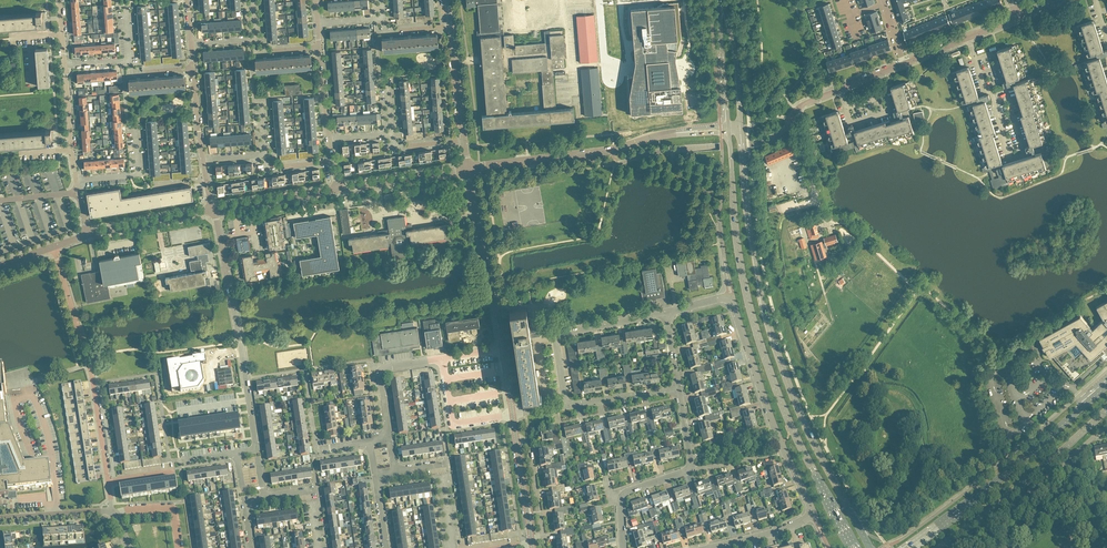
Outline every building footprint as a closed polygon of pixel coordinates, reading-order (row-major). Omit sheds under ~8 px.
[(483,127),(574,120),(573,108),(556,109),(553,69),(565,68),(564,58),(565,58),(563,34),(562,34),(561,30),(544,31),(545,43),(515,45),(514,45),(513,35),(500,36),(499,32),(500,32),(497,0),(466,0),(467,7),(474,6),(478,6),(480,31),(477,31),(479,64),(483,64),(487,115),(482,115),(483,127)] [(902,0),(893,0),(896,10),(904,8),(903,3),(902,0)] [(988,11),(984,0),(977,3),(981,14),(988,11)] [(995,8),(992,0),(984,0),(988,11),(995,8)] [(995,8),(1002,5),(1001,0),(992,0),(995,8)] [(146,6),(146,2),(140,3),(140,6),(138,6),(138,13),(147,12),(146,6)] [(633,75),(627,76),(630,114),(631,116),(640,115),(656,112),(661,111),(681,109),(679,85),(675,59),(681,38),(678,2),(663,3),(657,7),(630,9),(635,62),(633,75)] [(974,17),(981,14),(977,3),(970,6),(974,17)] [(967,19),(974,17),(970,6),(963,8),(967,19)] [(904,8),(896,10),(900,23),(910,20),(907,12),(906,12),(904,8)] [(967,19),(963,8),(955,11),(960,22),(967,19)] [(879,20),(877,11),(871,13),(873,22),(879,20)] [(960,22),(955,11),(948,14),(950,19),(951,20),(953,25),(960,22)] [(46,30),(45,20),(45,12),(41,12),(36,13),(36,14),(37,14),(37,26),(37,31),(46,30)] [(865,15),(867,24),(873,22),(871,13),(865,15)] [(37,14),(36,14),(0,17),(0,29),(37,26),(37,14)] [(576,16),(580,63),(598,61),(594,15),(576,16)] [(939,18),(943,29),(951,26),(949,21),(948,20),(946,15),(939,18)] [(943,29),(939,18),(932,21),(936,32),(943,29)] [(882,29),(879,20),(873,22),(876,31),(882,29)] [(936,32),(932,21),(925,23),(929,35),(936,32)] [(1103,52),(1096,29),(1093,21),(1092,21),(1083,24),(1076,26),(1079,34),(1081,42),(1084,49),(1085,52),(1086,56),(1086,57),(1096,54),(1098,53),(1102,52),(1103,52)] [(876,31),(873,22),(867,24),(870,32),(876,31)] [(929,35),(925,23),(917,26),(922,37),(929,35)] [(915,40),(922,37),(917,26),(910,29),(915,40)] [(907,44),(915,40),(910,29),(903,32),(905,37),(904,37),(905,39),(905,38),(907,44)] [(419,36),(420,49),(438,47),(437,37),(437,35),(430,35),(429,34),(426,34),(426,35),(419,36)] [(420,49),(419,36),(411,37),(411,36),(408,36),(408,37),(400,38),(401,50),(420,49)] [(401,50),(400,38),(393,38),(393,37),(390,37),(390,38),(382,39),(382,45),(382,46),(383,52),(401,50)] [(883,41),(886,50),(891,49),(891,47),(891,48),(890,46),(891,46),(890,45),(888,39),(883,41)] [(1022,68),(1019,61),(1017,53),(1017,52),(1015,45),(1009,47),(1007,48),(996,51),(1006,82),(1007,81),(1014,79),(1018,78),(1024,76),(1022,68)] [(869,46),(864,48),(867,58),(872,56),(872,55),(869,46)] [(49,67),(48,58),(48,53),(47,48),(37,49),(37,48),(36,48),(36,49),(35,49),(37,68),(49,67)] [(850,54),(846,55),(849,65),(854,63),(853,62),(851,54),(850,54)] [(312,67),(311,58),(311,55),(292,57),(293,69),(312,68),(312,67)] [(293,69),(292,57),(274,58),(275,71),(293,69)] [(1099,57),(1098,58),(1082,62),(1092,94),(1095,93),(1097,100),(1104,123),(1102,124),(1103,128),(1106,127),(1106,83),(1099,57)] [(275,71),(274,58),(255,59),(256,65),(255,65),(255,67),(256,67),(256,72),(275,71)] [(50,81),(49,71),(49,67),(37,68),(38,86),(50,86),(50,81)] [(977,99),(967,67),(959,70),(952,72),(954,80),(956,88),(959,95),(961,103),(967,102),(976,99),(977,99)] [(601,114),(597,68),(581,69),(585,116),(601,114)] [(185,89),(185,83),(186,83),(185,81),(184,77),(184,76),(166,77),(167,90),(185,89)] [(167,90),(166,77),(147,79),(148,92),(167,90)] [(409,87),(409,80),(408,77),(403,77),(404,81),(400,81),(400,88),(409,87)] [(148,92),(147,79),(129,80),(130,93),(148,92)] [(1031,79),(1012,84),(1022,115),(1019,116),(1029,146),(1030,146),(1040,143),(1041,148),(1051,144),(1050,140),(1047,141),(1038,110),(1040,110),(1031,79)] [(347,91),(346,85),(350,85),(350,82),(346,82),(346,84),(343,84),(334,85),(335,91),(343,91),(347,91)] [(916,105),(908,82),(891,87),(892,90),(898,110),(910,107),(916,105)] [(300,94),(299,84),(285,85),(285,93),(286,95),(300,94)] [(990,133),(993,132),(983,101),(968,106),(977,136),(975,137),(984,167),(982,168),(983,171),(983,173),(991,171),(990,166),(1000,163),(990,133)] [(848,142),(838,111),(836,111),(821,116),(831,147),(848,142)] [(923,116),(923,111),(921,111),(914,113),(915,120),(924,118),(923,116)] [(885,121),(854,131),(857,141),(860,148),(891,139),(891,141),(915,134),(910,118),(909,116),(886,124),(885,121)] [(54,139),(53,130),(46,131),(46,141),(47,141),(47,139),(54,139)] [(46,141),(46,131),(45,131),(45,132),(0,136),(0,148),(46,144),(47,144),(46,141)] [(379,152),(379,142),(372,143),(369,143),(370,146),(373,146),(373,153),(379,152)] [(367,153),(367,147),(370,146),(369,143),(366,143),(360,144),(361,154),(367,153)] [(837,153),(850,149),(849,143),(835,148),(837,153)] [(349,155),(349,148),(352,148),(351,144),(348,145),(342,145),(343,155),(349,155)] [(361,154),(360,144),(355,144),(351,144),(352,148),(355,148),(355,154),(361,154)] [(769,165),(794,154),(791,146),(766,157),(769,165)] [(446,158),(445,148),(439,149),(435,150),(435,153),(439,152),(440,159),(446,158)] [(125,166),(124,158),(120,158),(120,154),(119,154),(119,150),(116,150),(118,166),(125,166)] [(432,161),(431,153),(435,153),(435,150),(431,150),(425,151),(426,161),(432,161)] [(426,161),(425,151),(419,152),(415,153),(415,156),(419,155),(420,163),(426,161)] [(1023,177),(1031,175),(1039,173),(1046,170),(1054,168),(1052,164),(1052,163),(1048,151),(1042,153),(1043,155),(1041,155),(1040,153),(1035,155),(1002,165),(1003,167),(996,169),(999,178),(992,180),(990,180),(993,189),(1009,185),(1008,182),(1016,180),(1023,177)] [(412,164),(411,157),(415,156),(415,153),(411,154),(405,155),(406,165),(412,164)] [(406,165),(405,155),(398,156),(394,156),(395,159),(399,159),(399,166),(406,165)] [(391,167),(391,160),(395,159),(394,156),(391,157),(384,158),(386,168),(391,167)] [(386,168),(384,158),(378,159),(374,160),(375,162),(378,162),(379,169),(386,168)] [(371,170),(371,163),(375,162),(374,160),(370,160),(364,161),(366,171),(371,170)] [(366,171),(364,161),(358,162),(354,163),(355,166),(358,165),(359,172),(366,171)] [(253,173),(252,163),(246,163),(243,164),(243,167),(246,167),(247,173),(253,173)] [(351,174),(350,166),(355,166),(354,163),(350,164),(350,163),(344,164),(345,175),(351,174)] [(235,174),(234,164),(228,165),(225,165),(225,169),(228,168),(229,175),(235,174)] [(241,174),(240,167),(243,167),(243,164),(240,164),(234,164),(235,174),(241,174)] [(223,176),(222,169),(225,169),(225,165),(222,165),(216,166),(217,176),(223,176)] [(320,179),(319,169),(312,170),(308,171),(309,173),(313,173),(313,180),(320,179)] [(305,181),(305,174),(309,173),(308,171),(304,171),(298,172),(300,182),(305,181)] [(300,182),(298,172),(292,173),(288,174),(289,177),(292,176),(293,183),(300,182)] [(285,184),(285,177),(289,177),(288,174),(284,174),(278,175),(280,185),(285,184)] [(280,185),(278,175),(272,176),(268,177),(268,180),(272,179),(273,186),(280,185)] [(265,188),(264,180),(268,180),(268,177),(264,178),(258,179),(260,189),(265,188)] [(260,189),(258,179),(252,180),(248,180),(248,183),(252,183),(253,190),(260,189)] [(245,191),(244,184),(248,183),(248,180),(244,181),(238,182),(239,192),(245,191)] [(239,192),(238,182),(232,183),(228,184),(228,186),(232,186),(232,193),(239,192)] [(225,194),(224,187),(228,186),(228,184),(224,184),(217,185),(218,195),(225,194)] [(121,197),(120,188),(109,190),(110,200),(121,197)] [(110,200),(109,190),(98,191),(100,201),(110,200)] [(193,200),(192,190),(180,192),(182,201),(193,200)] [(100,201),(98,191),(87,193),(88,203),(100,201)] [(182,201),(180,192),(169,193),(171,203),(180,202),(182,201)] [(171,203),(169,193),(159,195),(160,205),(171,203)] [(160,205),(159,195),(148,197),(149,207),(160,205)] [(149,207),(148,197),(137,199),(139,208),(149,207)] [(139,208),(137,199),(126,200),(128,210),(139,208)] [(128,210),(126,200),(115,202),(117,212),(128,210)] [(117,212),(115,202),(104,204),(106,214),(117,212)] [(106,214),(104,204),(94,206),(95,216),(106,214)] [(351,233),(348,210),(347,209),(339,210),(343,234),(351,233)] [(302,275),(339,269),(331,216),(315,218),(315,219),(308,220),(293,222),(296,238),(317,234),(321,256),(299,259),(302,275)] [(285,246),(281,218),(279,218),(279,217),(273,218),(273,219),(269,220),(269,218),(260,219),(261,226),(264,225),(268,249),(271,248),(285,246)] [(446,238),(446,234),(445,230),(448,229),(447,225),(444,225),(443,222),(436,223),(436,226),(412,230),(412,224),(406,225),(405,217),(396,218),(401,257),(410,256),(408,243),(411,243),(446,238)] [(401,257),(396,218),(387,219),(389,230),(381,231),(378,232),(378,235),(348,239),(349,243),(352,243),(353,251),(388,246),(391,245),(393,258),(401,257)] [(820,237),(816,226),(821,225),(819,219),(805,223),(810,240),(820,237)] [(827,247),(826,246),(833,243),(838,241),(836,235),(824,238),(825,242),(822,243),(822,241),(811,244),(814,253),(815,252),(818,259),(824,257),(822,250),(824,250),(823,247),(827,247)] [(250,250),(248,236),(235,239),(238,252),(242,251),(242,253),(246,252),(246,251),(250,250)] [(206,283),(204,275),(207,275),(206,270),(206,267),(207,267),(206,261),(208,260),(206,255),(206,253),(211,252),(209,242),(205,243),(188,246),(189,256),(197,255),(198,259),(189,261),(191,270),(191,273),(165,278),(168,291),(206,283)] [(282,275),(280,261),(278,261),(277,251),(265,253),(266,258),(253,261),(252,255),(239,257),(241,268),(242,267),(244,281),(256,279),(255,274),(258,273),(270,271),(271,276),(282,275)] [(143,276),(139,253),(120,257),(119,257),(119,256),(118,255),(117,255),(116,255),(115,255),(115,256),(114,257),(114,258),(99,261),(101,271),(91,273),(81,274),(83,283),(82,283),(82,284),(83,284),(87,303),(110,298),(109,298),(108,289),(108,288),(113,287),(113,288),(113,287),(117,286),(117,287),(118,287),(118,286),(126,284),(134,283),(144,281),(144,278),(143,276)] [(709,277),(708,267),(707,265),(707,264),(700,266),(697,267),(697,269),(695,269),(694,261),(677,264),(679,277),(688,275),(689,281),(688,281),(689,287),(690,289),(698,288),(698,286),(704,285),(704,287),(713,286),(713,283),(712,277),(711,277),(709,277)] [(665,298),(661,276),(661,274),(661,273),(657,274),(656,267),(642,270),(646,291),(641,292),(643,301),(665,298)] [(1106,345),(1106,301),(1104,302),(1104,303),(1097,306),(1096,307),(1097,308),(1103,319),(1095,327),(1092,329),(1081,316),(1080,316),(1039,338),(1039,339),(1039,340),(1043,346),(1042,347),(1044,351),(1045,350),(1049,357),(1049,358),(1050,357),(1052,356),(1073,379),(1073,380),(1074,379),(1100,357),(1100,356),(1099,354),(1102,351),(1102,350),(1106,346),(1106,345)] [(532,325),(528,326),(525,309),(526,308),(509,310),(510,311),(523,397),(539,395),(539,394),(530,337),(540,336),(540,335),(538,335),(538,332),(540,332),(539,331),(533,332),(532,325)] [(457,330),(471,328),(472,333),(475,336),(477,332),(476,324),(479,323),(477,316),(475,316),(445,320),(449,341),(458,339),(458,338),(457,330)] [(724,326),(722,318),(722,317),(715,319),(712,320),(713,320),(714,324),(713,325),(713,324),(714,328),(724,326)] [(442,344),(439,322),(435,323),(435,319),(423,321),(427,348),(433,347),(433,348),(435,348),(436,346),(436,345),(442,344)] [(694,334),(693,329),(693,330),(692,330),(691,326),(692,325),(688,326),(682,328),(684,336),(694,334)] [(726,334),(724,326),(714,328),(715,333),(716,333),(715,332),(716,332),(717,336),(716,337),(720,336),(727,334),(726,334)] [(653,339),(657,339),(656,333),(652,333),(651,327),(651,328),(643,329),(642,329),(644,338),(644,339),(652,338),(653,339)] [(420,347),(417,328),(401,330),(380,333),(381,334),(372,336),(375,355),(409,350),(411,350),(412,348),(420,347)] [(644,338),(642,329),(643,329),(642,329),(634,330),(635,340),(640,340),(640,339),(639,339),(639,338),(644,338)] [(635,340),(634,330),(626,331),(625,331),(627,342),(627,340),(631,340),(632,341),(631,341),(635,340)] [(620,344),(619,334),(618,334),(610,335),(611,346),(616,345),(616,344),(615,345),(615,344),(620,343),(620,344)] [(695,342),(694,338),(695,338),(694,334),(684,336),(684,337),(686,344),(686,345),(697,342),(696,342),(695,342)] [(610,335),(602,337),(602,336),(601,336),(603,347),(603,346),(607,345),(607,346),(611,346),(610,335)] [(1018,353),(1033,345),(1032,343),(1036,341),(1034,337),(1033,338),(1033,337),(1032,336),(1029,337),(1030,339),(1015,348),(1018,353)] [(596,349),(595,339),(594,339),(586,340),(588,351),(592,350),(591,350),(591,349),(596,348),(596,349)] [(588,351),(586,340),(578,342),(578,341),(577,342),(579,352),(579,351),(583,350),(584,351),(583,351),(588,351)] [(731,349),(729,341),(730,341),(719,344),(721,344),(722,348),(721,348),(721,347),(720,347),(722,352),(732,349),(731,349)] [(708,347),(707,343),(699,345),(694,347),(695,350),(686,352),(688,361),(698,358),(697,354),(696,355),(695,351),(699,350),(700,351),(702,350),(702,349),(708,347)] [(734,357),(732,350),(732,349),(722,352),(723,357),(723,356),(724,355),(725,360),(724,360),(728,359),(734,358),(734,357)] [(194,356),(166,361),(171,392),(172,391),(172,390),(180,389),(180,392),(198,389),(203,381),(201,364),(205,363),(203,356),(205,356),(205,357),(205,352),(201,353),(201,357),(194,358),(194,356)] [(699,367),(698,362),(699,362),(699,363),(700,363),(699,360),(701,359),(701,360),(703,360),(702,357),(698,358),(688,361),(690,369),(701,367),(701,366),(699,367)] [(220,369),(217,369),(220,387),(218,387),(218,390),(227,389),(226,385),(233,384),(230,360),(227,361),(228,365),(220,367),(220,369)] [(729,375),(740,372),(737,364),(731,366),(730,362),(729,362),(723,364),(724,367),(724,368),(727,367),(730,375),(729,375)] [(362,373),(361,367),(357,368),(356,364),(357,364),(348,365),(349,369),(351,369),(351,374),(362,373)] [(642,383),(640,373),(640,369),(636,370),(636,373),(632,374),(633,385),(634,385),(634,384),(642,383)] [(659,381),(658,370),(657,370),(657,372),(653,372),(653,371),(654,371),(649,372),(650,382),(651,382),(659,381)] [(5,390),(5,385),(3,371),(0,372),(0,497),(5,497),(5,498),(8,497),(9,499),(9,498),(12,498),(12,499),(17,498),(16,491),(52,487),(51,480),(50,474),(51,474),(49,462),(25,465),(11,430),(10,428),(5,390)] [(650,382),(649,372),(649,373),(644,374),(644,373),(645,373),(645,372),(640,373),(642,383),(650,382)] [(742,380),(740,373),(740,372),(729,375),(730,376),(731,381),(721,384),(723,390),(731,387),(734,387),(733,383),(742,381),(742,380)] [(319,384),(317,374),(311,374),(313,388),(317,387),(317,390),(319,389),(319,387),(319,384)] [(425,381),(425,382),(434,381),(433,374),(429,375),(426,375),(424,376),(424,375),(423,375),(419,375),(419,376),(419,378),(424,377),(425,381)] [(703,382),(701,378),(701,379),(700,379),(699,374),(701,374),(700,374),(690,376),(690,377),(692,385),(703,382)] [(626,386),(625,375),(624,375),(616,376),(618,387),(617,387),(618,387),(626,386)] [(618,387),(616,376),(611,377),(612,377),(612,378),(608,379),(608,378),(607,378),(609,388),(617,387),(618,387)] [(296,386),(297,391),(299,391),(299,386),(298,386),(296,377),(290,378),(291,387),(296,386)] [(290,387),(290,392),(293,392),(292,387),(291,387),(290,378),(283,379),(284,388),(286,388),(290,387)] [(391,381),(392,387),(401,386),(401,385),(400,381),(405,380),(405,379),(405,378),(404,378),(401,378),(400,378),(400,379),(398,380),(394,380),(391,381)] [(283,388),(284,393),(286,393),(286,388),(284,388),(283,379),(277,380),(278,389),(279,389),(283,388)] [(602,389),(601,379),(600,379),(600,380),(596,381),(596,380),(597,380),(596,379),(592,380),(593,390),(594,390),(602,389)] [(277,389),(277,394),(280,394),(279,389),(278,389),(277,380),(270,381),(271,390),(273,390),(277,389)] [(593,390),(592,380),(587,381),(588,381),(588,382),(584,383),(583,381),(585,392),(593,390)] [(81,381),(62,384),(63,393),(82,390),(81,381)] [(149,390),(149,394),(152,394),(151,389),(150,389),(149,381),(142,382),(143,390),(145,390),(149,390)] [(270,390),(271,395),(273,395),(273,390),(271,390),(270,381),(263,382),(265,391),(266,391),(270,390)] [(142,391),(143,395),(145,395),(145,390),(143,390),(142,382),(136,383),(137,392),(138,391),(142,391)] [(263,391),(264,396),(267,395),(266,391),(265,391),(263,382),(257,383),(258,392),(263,391)] [(703,391),(702,386),(703,386),(703,387),(704,387),(703,382),(692,385),(695,393),(694,393),(694,394),(705,391),(705,390),(703,391)] [(135,392),(136,396),(139,396),(138,391),(137,392),(136,383),(129,384),(130,393),(131,392),(135,392)] [(129,393),(129,397),(132,397),(131,392),(130,393),(129,384),(122,385),(124,394),(125,393),(129,393)] [(364,390),(363,384),(351,386),(351,388),(353,387),(354,391),(355,395),(364,394),(363,390),(364,390)] [(401,387),(406,387),(405,384),(401,385),(401,386),(392,387),(393,394),(402,393),(402,391),(401,387)] [(122,394),(123,398),(126,398),(125,393),(124,394),(122,385),(116,386),(117,395),(118,394),(122,394)] [(116,395),(116,399),(119,399),(118,394),(117,395),(116,386),(109,387),(110,396),(116,395)] [(747,396),(745,388),(745,387),(735,390),(737,398),(747,396)] [(82,390),(63,393),(64,401),(83,398),(82,390)] [(393,394),(394,400),(403,399),(403,398),(402,394),(407,393),(406,391),(402,391),(402,393),(393,394)] [(749,404),(747,396),(748,396),(747,396),(737,398),(739,406),(739,407),(750,404),(749,404)] [(394,400),(395,407),(404,406),(404,404),(403,400),(408,400),(407,397),(403,398),(403,399),(394,400)] [(83,398),(64,401),(65,409),(85,406),(83,398)] [(370,408),(370,402),(366,402),(366,398),(357,399),(358,404),(359,404),(360,409),(370,408)] [(707,407),(704,398),(705,398),(694,401),(697,409),(707,407)] [(294,407),(294,409),(303,407),(302,401),(293,402),(293,401),(288,402),(289,404),(293,403),(294,407)] [(335,413),(334,407),(333,402),(326,403),(327,408),(324,409),(325,414),(335,413)] [(155,411),(154,404),(146,405),(146,404),(141,405),(141,408),(146,407),(146,411),(146,412),(155,411)] [(260,407),(261,414),(270,412),(270,411),(269,407),(274,406),(274,404),(269,405),(269,406),(260,407)] [(395,407),(396,414),(405,412),(405,411),(404,407),(409,407),(408,404),(404,404),(404,406),(395,407)] [(85,406),(65,409),(67,417),(86,415),(85,406)] [(122,415),(122,411),(126,410),(126,407),(121,408),(121,409),(113,410),(114,417),(122,416),(122,415)] [(671,417),(668,407),(660,409),(659,409),(662,419),(666,418),(665,417),(670,416),(670,417),(671,417)] [(708,415),(706,411),(707,410),(708,411),(707,407),(697,409),(696,409),(697,409),(699,417),(699,418),(709,415),(708,415)] [(755,419),(753,411),(753,410),(750,411),(749,408),(739,411),(731,413),(732,419),(744,416),(745,422),(755,419)] [(662,419),(659,409),(651,411),(653,421),(654,421),(653,420),(658,419),(658,420),(657,420),(661,419),(661,421),(660,421),(661,423),(663,422),(662,419)] [(261,414),(262,420),(271,419),(271,418),(270,414),(275,413),(274,410),(270,411),(270,412),(261,414)] [(396,414),(397,420),(406,419),(406,418),(405,414),(410,413),(409,410),(405,411),(405,412),(396,414)] [(647,423),(644,412),(637,414),(639,422),(639,424),(647,423)] [(123,421),(123,417),(127,417),(127,414),(122,415),(122,416),(114,417),(115,424),(124,422),(123,421)] [(633,434),(631,424),(639,422),(637,414),(629,416),(630,419),(626,420),(628,427),(629,428),(630,434),(633,434)] [(86,415),(67,417),(68,426),(87,423),(86,415)] [(186,423),(179,424),(180,435),(181,440),(209,436),(235,432),(240,431),(240,428),(239,426),(239,424),(239,421),(238,419),(238,418),(238,416),(224,418),(225,420),(204,423),(186,425),(186,423)] [(262,420),(263,427),(272,426),(272,424),(271,420),(276,420),(276,419),(275,417),(271,418),(271,419),(262,420)] [(397,420),(398,427),(407,425),(407,424),(406,420),(411,420),(410,418),(410,417),(406,418),(406,419),(397,420)] [(625,426),(623,417),(615,419),(617,428),(625,426)] [(373,425),(372,419),(362,420),(363,432),(371,430),(371,425),(373,425)] [(617,428),(615,419),(607,421),(610,430),(614,429),(615,432),(618,431),(617,428)] [(757,428),(755,420),(755,419),(745,422),(747,428),(737,430),(738,436),(753,433),(752,429),(757,428)] [(124,428),(124,424),(128,423),(128,421),(123,421),(124,422),(115,424),(116,430),(125,429),(124,428)] [(431,423),(432,429),(441,427),(440,421),(431,422),(431,421),(426,421),(426,424),(431,423)] [(603,430),(601,421),(593,423),(595,432),(603,430)] [(711,431),(709,423),(709,422),(698,425),(699,425),(701,433),(701,434),(711,431)] [(87,423),(68,426),(69,434),(88,431),(87,423)] [(595,432),(593,423),(586,425),(588,434),(595,432)] [(263,427),(264,434),(273,432),(273,431),(272,427),(277,426),(276,424),(272,424),(272,426),(263,427)] [(338,430),(337,424),(326,426),(327,431),(330,431),(330,436),(337,435),(337,430),(338,430)] [(398,427),(399,434),(408,432),(407,427),(412,426),(412,425),(411,424),(407,424),(407,425),(398,427)] [(582,438),(585,437),(583,430),(580,431),(579,426),(571,428),(574,437),(574,439),(582,437),(582,438)] [(125,435),(125,431),(129,430),(129,427),(124,428),(125,429),(116,430),(117,437),(125,435)] [(571,428),(564,430),(566,439),(574,437),(571,428)] [(264,434),(265,440),(274,439),(274,437),(273,433),(278,433),(277,430),(273,431),(273,432),(264,434)] [(494,439),(495,444),(497,444),(496,439),(495,439),(494,430),(487,431),(489,440),(490,440),(494,439)] [(88,431),(69,434),(70,442),(90,439),(88,431)] [(487,441),(488,445),(490,445),(490,440),(489,440),(487,431),(481,432),(482,441),(483,441),(487,441)] [(711,431),(701,434),(701,433),(701,434),(703,440),(703,442),(709,440),(713,439),(712,435),(711,431)] [(481,442),(481,446),(484,446),(483,441),(482,441),(481,432),(474,433),(475,442),(477,442),(481,442)] [(549,446),(556,445),(562,444),(561,444),(561,442),(561,440),(559,440),(558,433),(552,434),(552,432),(541,434),(542,444),(543,443),(542,442),(552,441),(552,445),(549,445),(549,446)] [(474,442),(475,447),(477,447),(477,442),(475,442),(474,433),(467,434),(469,443),(470,443),(474,442)] [(126,441),(126,437),(130,436),(130,434),(125,435),(117,437),(118,443),(127,442),(126,441)] [(299,441),(299,442),(308,440),(307,434),(298,435),(298,434),(293,434),(294,437),(298,436),(299,441)] [(468,444),(468,448),(471,448),(470,443),(469,443),(467,434),(461,435),(462,444),(463,444),(468,444)] [(461,444),(461,449),(464,449),(463,444),(462,444),(461,435),(454,436),(455,445),(461,444)] [(265,440),(266,447),(275,445),(275,444),(274,440),(279,439),(278,437),(274,437),(274,439),(265,440)] [(435,444),(436,453),(443,452),(441,443),(442,443),(441,438),(439,438),(440,443),(436,444),(435,444)] [(90,439),(70,442),(72,450),(91,447),(90,439)] [(127,448),(127,443),(131,443),(131,441),(131,440),(126,441),(127,442),(118,443),(119,450),(128,449),(127,448)] [(300,447),(300,448),(309,447),(308,440),(299,442),(299,441),(294,441),(295,444),(299,443),(300,447)] [(571,455),(567,440),(561,442),(561,444),(562,444),(564,457),(571,455)] [(401,449),(403,458),(409,457),(408,448),(409,448),(408,443),(406,443),(407,448),(401,449)] [(266,447),(267,453),(276,452),(276,451),(275,447),(280,446),(279,444),(275,444),(275,445),(266,447)] [(91,447),(72,450),(73,459),(92,456),(91,447)] [(128,454),(128,450),(132,449),(132,447),(127,448),(128,449),(119,450),(120,457),(129,455),(128,454)] [(291,448),(292,451),(300,450),(301,455),(310,454),(309,447),(300,448),(300,447),(291,448)] [(679,457),(678,452),(677,447),(668,449),(670,459),(679,457)] [(1102,456),(1101,447),(1094,448),(1096,457),(1102,456)] [(538,451),(539,458),(549,457),(553,456),(552,449),(549,449),(548,450),(548,449),(538,451)] [(670,459),(668,449),(659,451),(660,456),(661,461),(670,459)] [(162,457),(161,450),(152,452),(152,450),(148,451),(148,454),(153,453),(153,458),(156,458),(159,458),(162,457)] [(267,453),(268,460),(277,459),(276,453),(281,453),(280,450),(276,451),(276,452),(267,453)] [(491,459),(492,460),(501,459),(500,452),(491,453),(491,452),(486,453),(486,455),(491,455),(491,459)] [(644,465),(642,455),(638,456),(637,452),(632,453),(633,457),(634,461),(635,467),(644,465)] [(130,462),(129,457),(133,456),(133,453),(128,454),(129,455),(120,457),(121,463),(124,463),(127,462),(130,462)] [(653,463),(652,457),(651,453),(642,455),(644,465),(653,463)] [(456,458),(457,465),(466,464),(465,463),(465,459),(469,458),(469,455),(464,456),(464,457),(456,458)] [(92,456),(73,459),(74,467),(93,464),(92,456)] [(360,466),(361,471),(363,470),(362,465),(361,466),(360,457),(353,458),(355,467),(356,467),(360,466)] [(551,465),(549,457),(539,458),(541,466),(551,465)] [(353,467),(354,472),(357,471),(356,467),(355,467),(353,458),(347,459),(348,468),(349,468),(353,467)] [(347,468),(347,473),(350,472),(349,468),(348,468),(347,459),(340,460),(341,469),(343,469),(347,468)] [(627,468),(626,463),(625,459),(616,460),(618,470),(627,468)] [(340,469),(341,474),(343,473),(343,469),(341,469),(340,460),(334,461),(335,470),(336,470),(340,469)] [(616,460),(607,462),(608,467),(609,472),(618,470),(616,460)] [(333,470),(334,475),(337,474),(336,470),(335,470),(334,461),(327,462),(328,471),(330,471),(333,470)] [(772,461),(764,463),(766,470),(767,475),(764,476),(765,479),(771,478),(780,475),(778,467),(774,468),(772,461)] [(327,471),(328,476),(330,475),(330,471),(328,471),(327,462),(320,463),(322,472),(327,471)] [(457,465),(458,472),(467,470),(466,469),(471,469),(470,462),(465,463),(466,464),(457,465)] [(581,472),(583,482),(594,479),(592,470),(589,470),(587,464),(587,463),(577,466),(579,472),(581,472)] [(93,464),(74,467),(76,475),(95,472),(93,464)] [(304,470),(305,479),(312,478),(311,470),(311,469),(311,465),(308,465),(309,470),(305,470),(304,470)] [(227,476),(227,480),(230,480),(229,475),(228,475),(227,467),(220,468),(221,477),(223,476),(227,476)] [(220,477),(221,481),(223,481),(223,476),(221,477),(220,468),(214,469),(215,478),(216,477),(220,477)] [(747,479),(748,481),(749,483),(756,481),(756,479),(759,478),(757,472),(753,474),(751,468),(744,470),(747,479)] [(213,478),(214,482),(217,482),(216,477),(215,478),(214,469),(207,470),(208,479),(209,478),(213,478)] [(458,472),(459,478),(467,477),(467,476),(467,472),(471,471),(471,469),(466,469),(467,470),(458,472)] [(742,471),(742,469),(735,471),(738,478),(739,477),(741,481),(744,480),(745,482),(748,481),(747,479),(744,470),(742,471)] [(207,479),(207,483),(210,483),(209,478),(208,479),(207,470),(200,471),(202,480),(203,479),(207,479)] [(270,475),(272,484),(279,483),(277,474),(278,474),(278,470),(275,470),(276,475),(270,475)] [(200,480),(201,484),(203,484),(203,479),(202,480),(200,471),(194,472),(195,481),(196,480),(200,480)] [(555,471),(544,472),(545,480),(555,479),(558,478),(556,471),(555,471)] [(95,472),(76,475),(77,484),(96,481),(95,472)] [(194,481),(194,485),(197,485),(196,480),(195,481),(194,472),(187,473),(188,482),(194,481)] [(733,482),(730,474),(723,476),(726,484),(733,482)] [(468,484),(468,482),(468,478),(472,477),(472,475),(467,476),(467,477),(459,478),(459,485),(468,484)] [(783,484),(780,475),(771,478),(774,486),(783,484)] [(726,484),(723,476),(716,479),(718,487),(726,484)] [(177,490),(176,485),(177,485),(177,483),(176,484),(175,478),(157,480),(159,493),(166,492),(169,492),(177,490)] [(367,490),(366,484),(363,484),(362,479),(351,480),(352,486),(359,485),(360,492),(367,490)] [(556,486),(555,479),(545,480),(546,488),(556,486)] [(159,493),(157,480),(138,483),(140,496),(148,495),(151,494),(159,493)] [(712,489),(709,480),(702,482),(705,492),(712,489)] [(459,485),(460,491),(469,490),(469,489),(474,488),(475,488),(474,481),(473,482),(468,482),(468,484),(459,485)] [(705,492),(702,482),(695,485),(694,485),(698,494),(699,494),(699,496),(705,494),(705,492)] [(140,496),(138,483),(120,486),(122,499),(130,498),(132,497),(140,496)] [(327,485),(327,490),(325,490),(326,497),(333,496),(335,495),(334,489),(336,488),(335,483),(327,485)] [(429,493),(430,498),(432,497),(431,493),(430,493),(429,484),(422,485),(424,494),(425,494),(429,493)] [(422,494),(423,499),(425,498),(425,494),(424,494),(422,485),(416,486),(417,495),(418,495),(422,494)] [(416,495),(416,500),(419,499),(418,495),(417,495),(416,486),(409,487),(410,496),(412,496),(416,495)] [(597,493),(595,486),(585,488),(587,496),(597,493)] [(691,497),(687,486),(680,488),(683,498),(684,500),(690,498),(691,497)] [(409,496),(410,501),(412,500),(412,496),(410,496),(409,487),(402,488),(404,497),(405,497),(409,496)] [(402,497),(403,502),(406,501),(405,497),(404,497),(402,488),(396,489),(397,498),(398,498),(402,497)] [(460,491),(461,498),(470,497),(470,496),(470,492),(474,491),(474,488),(469,489),(469,490),(460,491)] [(565,492),(565,488),(558,489),(558,493),(547,494),(548,502),(558,500),(561,500),(560,492),(565,492)] [(683,498),(680,488),(673,491),(676,500),(683,498)] [(396,498),(396,503),(399,502),(398,498),(397,498),(396,489),(389,490),(390,499),(396,498)] [(781,489),(772,492),(763,494),(765,498),(778,495),(782,493),(781,489)] [(224,498),(224,499),(233,498),(232,491),(224,492),(224,491),(219,492),(219,494),(224,494),(224,498)] [(669,501),(666,492),(659,495),(662,503),(669,501)] [(787,492),(782,493),(778,495),(779,499),(774,501),(775,504),(789,500),(787,492)] [(598,500),(597,493),(587,496),(589,503),(598,500)] [(191,497),(192,504),(201,503),(200,502),(200,497),(204,497),(204,494),(199,495),(199,496),(191,497)] [(461,498),(462,505),(471,503),(471,502),(471,498),(475,497),(475,495),(470,496),(470,497),(461,498)] [(662,503),(659,495),(651,497),(654,506),(659,505),(660,508),(663,507),(662,503)] [(648,508),(644,499),(631,503),(632,508),(627,510),(629,517),(638,514),(637,512),(648,508)] [(561,500),(558,500),(548,502),(549,510),(559,508),(562,508),(561,507),(562,507),(561,500)] [(791,509),(789,500),(775,504),(776,508),(779,507),(780,507),(781,507),(782,511),(791,509)] [(192,504),(193,510),(202,509),(201,508),(201,504),(205,503),(205,501),(200,502),(201,503),(192,504)] [(462,505),(463,511),(472,510),(472,509),(472,505),(476,504),(476,502),(471,502),(471,503),(462,505)] [(193,510),(194,517),(203,516),(202,515),(202,511),(206,510),(206,507),(201,508),(202,509),(193,510)] [(424,514),(425,515),(434,513),(433,507),(424,508),(424,507),(419,508),(419,510),(424,510),(424,514)] [(336,515),(335,512),(339,511),(338,508),(335,509),(328,510),(329,516),(336,515)] [(463,511),(464,518),(465,518),(473,517),(473,515),(473,511),(477,511),(477,508),(472,509),(472,510),(463,511)] [(601,515),(600,508),(590,510),(592,517),(601,515)] [(767,518),(764,509),(756,511),(758,520),(767,518)] [(392,513),(393,519),(402,518),(402,517),(402,513),(406,512),(406,510),(401,510),(401,511),(392,513)] [(296,520),(297,525),(300,524),(299,519),(298,520),(297,511),(290,512),(291,521),(292,521),(296,520)] [(290,524),(290,526),(293,525),(292,521),(291,521),(290,512),(283,513),(284,522),(286,522),(286,525),(290,524)] [(283,522),(284,527),(286,526),(286,525),(286,522),(284,522),(283,513),(277,514),(278,523),(279,523),(283,522)] [(194,517),(195,524),(204,522),(203,521),(203,517),(207,517),(207,514),(202,515),(203,516),(194,517)] [(276,523),(277,528),(280,527),(279,523),(278,523),(277,514),(270,515),(271,524),(272,524),(276,523)] [(563,515),(563,514),(553,516),(554,524),(564,522),(563,515)] [(751,523),(748,514),(740,516),(743,525),(751,523)] [(270,524),(271,529),(273,528),(272,524),(271,524),(270,515),(263,516),(265,525),(266,524),(270,524)] [(338,515),(336,515),(329,516),(329,523),(339,521),(338,515)] [(464,518),(465,524),(474,523),(474,522),(479,521),(478,515),(473,515),(473,517),(465,518),(464,518)] [(603,522),(601,515),(592,517),(593,524),(603,522)] [(263,525),(264,529),(267,529),(266,524),(265,525),(263,516),(257,517),(258,526),(263,525)] [(393,519),(394,526),(403,525),(403,523),(403,519),(407,519),(407,516),(402,517),(402,518),(393,519)] [(743,525),(740,516),(733,518),(735,527),(743,525)] [(727,528),(724,519),(717,521),(719,530),(727,528)] [(195,524),(196,530),(205,529),(204,528),(204,524),(208,523),(208,521),(203,521),(204,522),(195,524)] [(340,528),(339,521),(329,523),(330,530),(338,528),(340,528)] [(465,524),(466,531),(475,530),(475,529),(474,524),(479,524),(479,521),(474,522),(474,523),(465,524)] [(719,530),(717,521),(709,524),(711,533),(719,530)] [(565,530),(564,522),(554,524),(555,531),(565,530)] [(643,534),(645,534),(644,528),(654,525),(653,522),(637,526),(639,532),(633,534),(635,541),(644,539),(643,534)] [(373,530),(372,523),(365,524),(365,528),(363,528),(363,531),(366,531),(373,530)] [(394,526),(395,533),(404,531),(404,530),(404,526),(408,525),(408,523),(403,523),(403,525),(394,526)] [(703,534),(700,524),(692,526),(695,536),(703,534)] [(497,528),(498,533),(500,533),(502,532),(502,533),(504,532),(511,531),(510,525),(501,526),(501,525),(497,525),(497,526),(497,528)] [(695,536),(692,526),(689,527),(688,526),(684,527),(687,538),(695,536)] [(75,527),(67,528),(68,541),(68,544),(76,544),(76,540),(75,527)] [(83,527),(75,527),(76,540),(76,544),(84,543),(84,540),(83,527)] [(196,530),(197,537),(206,535),(205,534),(205,530),(209,530),(209,527),(204,528),(205,529),(196,530)] [(67,528),(59,529),(60,542),(68,541),(67,528)] [(466,531),(467,538),(472,537),(475,537),(476,536),(475,531),(480,530),(480,528),(475,529),(475,530),(466,531)] [(51,529),(43,530),(44,543),(52,542),(51,529)] [(59,529),(51,529),(52,542),(60,542),(59,529)] [(395,533),(396,539),(405,538),(405,537),(405,533),(409,532),(409,529),(404,530),(404,531),(395,533)] [(679,539),(677,530),(669,532),(671,541),(679,539)] [(671,541),(669,532),(660,534),(663,544),(671,541)] [(197,537),(198,543),(207,542),(206,541),(206,537),(210,536),(210,534),(205,534),(206,535),(197,537)] [(645,542),(654,539),(655,543),(659,542),(657,535),(644,539),(635,541),(637,547),(640,547),(647,546),(645,542)] [(270,545),(270,544),(269,540),(278,539),(277,536),(273,536),(268,537),(269,538),(260,540),(261,546),(270,545)] [(396,539),(397,546),(406,544),(406,543),(406,539),(410,539),(410,536),(405,537),(405,538),(396,539)] [(567,544),(566,536),(556,538),(557,545),(567,544)] [(597,547),(606,547),(604,542),(608,541),(607,536),(599,538),(599,540),(596,541),(595,539),(597,547)] [(595,539),(595,541),(592,542),(591,539),(587,540),(588,542),(587,543),(589,547),(597,547),(595,539)]
